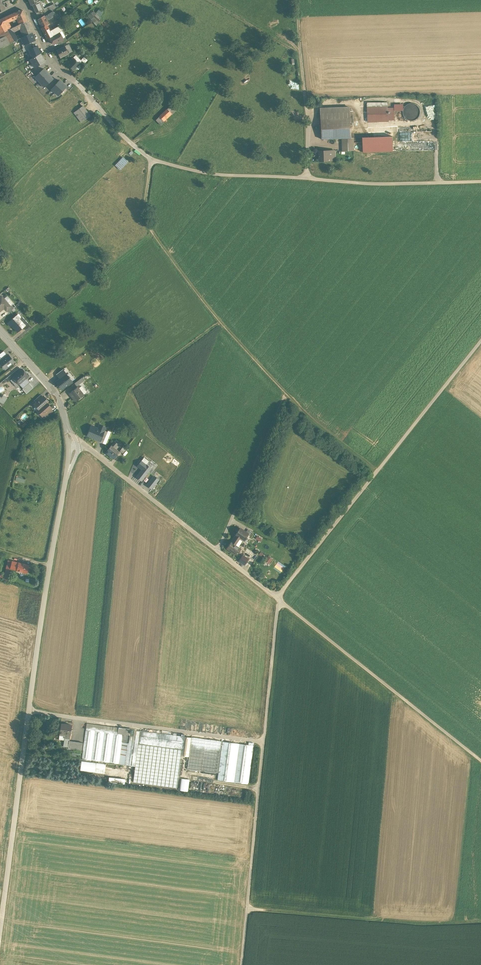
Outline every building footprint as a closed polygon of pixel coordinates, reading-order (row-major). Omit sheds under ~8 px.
[(38,2),(31,6),(33,10),(34,9),(36,13),(44,9),(40,1),(38,2)] [(55,6),(44,11),(46,15),(49,14),(53,11),(57,8),(55,6)] [(44,9),(36,13),(39,19),(44,16),(45,16),(46,15),(44,11),(44,9)] [(23,10),(15,13),(17,18),(20,24),(27,21),(23,10)] [(88,17),(97,26),(101,22),(102,19),(101,18),(103,12),(99,10),(96,13),(94,11),(88,17)] [(15,13),(4,18),(6,22),(7,21),(11,21),(17,18),(15,13)] [(39,19),(38,20),(41,28),(46,25),(49,24),(46,19),(45,16),(44,16),(39,19)] [(0,20),(0,34),(11,29),(7,21),(6,22),(4,18),(0,20)] [(20,24),(16,26),(18,29),(21,27),(25,36),(32,33),(27,21),(20,24)] [(50,32),(46,25),(41,28),(43,31),(47,39),(50,38),(59,33),(62,31),(59,27),(52,30),(53,31),(50,32)] [(8,45),(11,43),(17,40),(21,38),(23,37),(22,35),(17,37),(17,36),(16,36),(15,36),(14,36),(12,33),(16,31),(16,30),(18,29),(16,26),(11,29),(0,34),(0,49),(8,45)] [(32,33),(25,36),(23,37),(21,38),(24,45),(30,42),(35,40),(32,33)] [(59,33),(50,38),(53,45),(58,42),(63,39),(59,33)] [(29,50),(32,59),(40,54),(37,46),(32,48),(29,50)] [(65,46),(57,51),(60,58),(68,54),(65,46)] [(40,54),(32,59),(30,60),(34,68),(45,62),(40,54)] [(82,62),(75,56),(73,58),(80,64),(82,62)] [(80,64),(73,58),(70,62),(71,63),(68,66),(73,71),(80,64)] [(40,82),(48,74),(44,69),(36,77),(35,78),(40,82)] [(25,75),(31,81),(35,78),(36,77),(30,70),(25,75)] [(48,74),(40,82),(44,87),(45,87),(53,79),(48,74)] [(60,81),(51,90),(59,96),(60,94),(65,89),(67,87),(60,81)] [(49,91),(45,87),(44,87),(40,91),(44,96),(49,91)] [(83,106),(74,113),(81,123),(90,116),(83,106)] [(388,107),(367,107),(368,122),(388,122),(388,107)] [(350,108),(320,109),(320,119),(351,118),(350,108)] [(167,109),(159,117),(163,121),(171,114),(167,109)] [(163,121),(159,117),(156,120),(161,125),(164,122),(163,121)] [(351,118),(320,119),(321,139),(342,138),(351,138),(351,118)] [(364,137),(364,152),(393,151),(393,137),(364,137)] [(351,138),(342,138),(343,151),(354,150),(353,138),(351,138)] [(331,151),(319,151),(320,161),(329,161),(329,157),(331,157),(331,151)] [(122,158),(115,165),(120,169),(126,162),(122,158)] [(1,297),(0,298),(0,311),(4,308),(6,311),(11,307),(10,307),(1,297)] [(18,314),(8,323),(11,327),(12,326),(18,332),(23,327),(26,325),(25,325),(20,319),(21,318),(18,314)] [(5,371),(15,363),(9,354),(7,356),(0,361),(0,365),(5,371)] [(22,369),(17,374),(16,373),(15,374),(15,376),(14,377),(17,380),(16,380),(19,384),(25,379),(28,376),(22,369)] [(63,369),(56,375),(59,379),(65,375),(66,374),(63,369)] [(71,382),(65,375),(59,379),(56,382),(62,389),(71,382)] [(82,377),(74,383),(77,386),(84,380),(82,377)] [(25,379),(19,384),(23,388),(29,383),(25,379)] [(77,387),(71,392),(73,396),(72,397),(75,401),(84,395),(77,387)] [(38,392),(32,398),(34,401),(40,395),(38,392)] [(40,395),(34,401),(36,403),(42,397),(40,395)] [(36,403),(34,404),(39,409),(46,403),(47,403),(48,402),(43,396),(42,397),(36,403)] [(46,403),(39,409),(37,411),(42,416),(44,415),(50,409),(51,408),(47,403),(46,403)] [(50,409),(44,415),(46,417),(53,411),(50,409)] [(91,425),(86,436),(100,441),(103,434),(105,428),(99,425),(98,428),(91,425)] [(114,441),(108,450),(109,450),(107,453),(114,459),(119,452),(114,448),(118,444),(114,441)] [(153,465),(144,458),(137,466),(142,469),(136,477),(141,481),(153,465)] [(157,482),(152,478),(147,485),(151,489),(157,482)] [(248,534),(240,528),(236,535),(240,537),(244,540),(248,534)] [(236,535),(227,548),(235,554),(237,552),(238,552),(240,549),(238,547),(235,545),(239,539),(240,537),(236,535)] [(18,563),(12,561),(10,568),(16,570),(18,563)] [(278,561),(275,567),(283,572),(286,566),(278,561)] [(29,565),(18,563),(16,570),(27,573),(29,565)] [(130,729),(87,723),(82,759),(119,764),(126,765),(130,734),(129,734),(129,733),(130,733),(130,731),(130,729)] [(71,725),(61,724),(59,733),(65,734),(70,735),(71,725)] [(140,731),(130,729),(130,731),(130,733),(129,733),(129,734),(130,734),(126,765),(135,766),(140,731)] [(184,737),(140,731),(135,766),(133,782),(177,788),(182,750),(183,750),(182,756),(189,757),(191,738),(184,737)] [(221,741),(191,737),(189,757),(187,769),(217,773),(221,741)] [(82,743),(69,741),(68,747),(68,748),(81,750),(82,743)] [(238,744),(222,742),(217,780),(233,782),(238,744)] [(253,746),(238,744),(233,782),(248,784),(253,746)] [(105,764),(82,760),(80,771),(104,774),(105,764)] [(189,780),(181,779),(180,791),(188,792),(189,780)]
